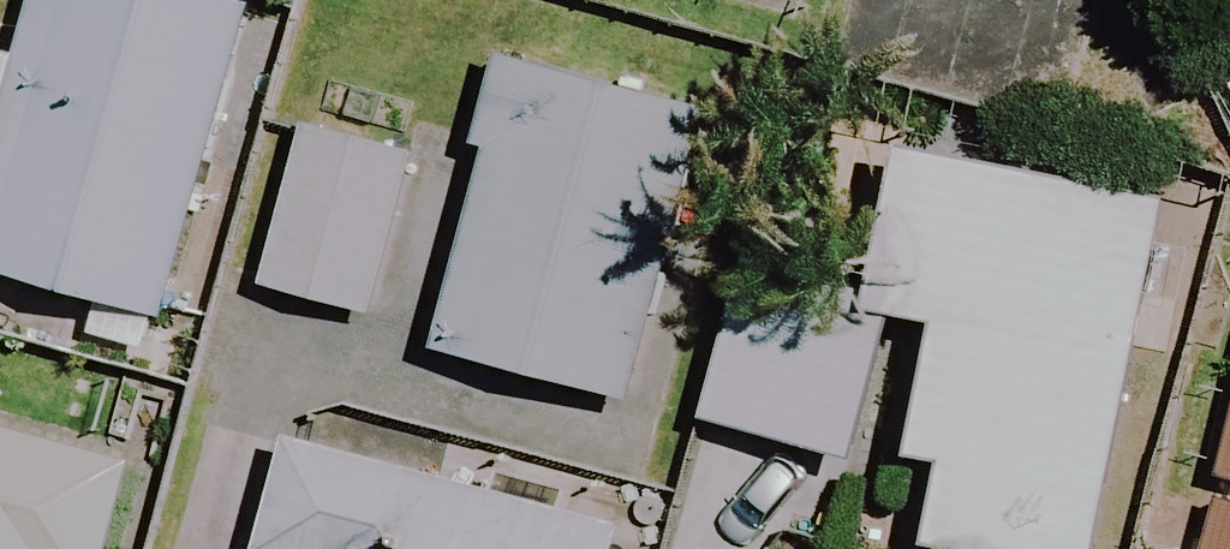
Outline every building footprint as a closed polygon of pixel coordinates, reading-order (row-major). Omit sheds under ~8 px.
[(219,0),(41,0),(0,140),(0,278),(162,325),(254,10),(219,0)] [(705,115),(516,66),(441,357),(630,405),(705,115)] [(414,158),(311,132),(270,294),(374,320),(414,158)] [(894,320),(942,330),(915,463),(949,471),(933,548),(1099,548),(1169,208),(906,153),(872,316),(894,320)] [(894,320),(872,316),(734,287),(702,443),(861,475),(894,320)] [(1216,479),(1229,482),(1229,430),(1216,479)] [(0,435),(0,548),(111,548),(132,471),(0,435)] [(623,526),(296,441),(268,548),(617,548),(623,526)] [(1214,548),(1229,548),(1229,489),(1214,548)]
